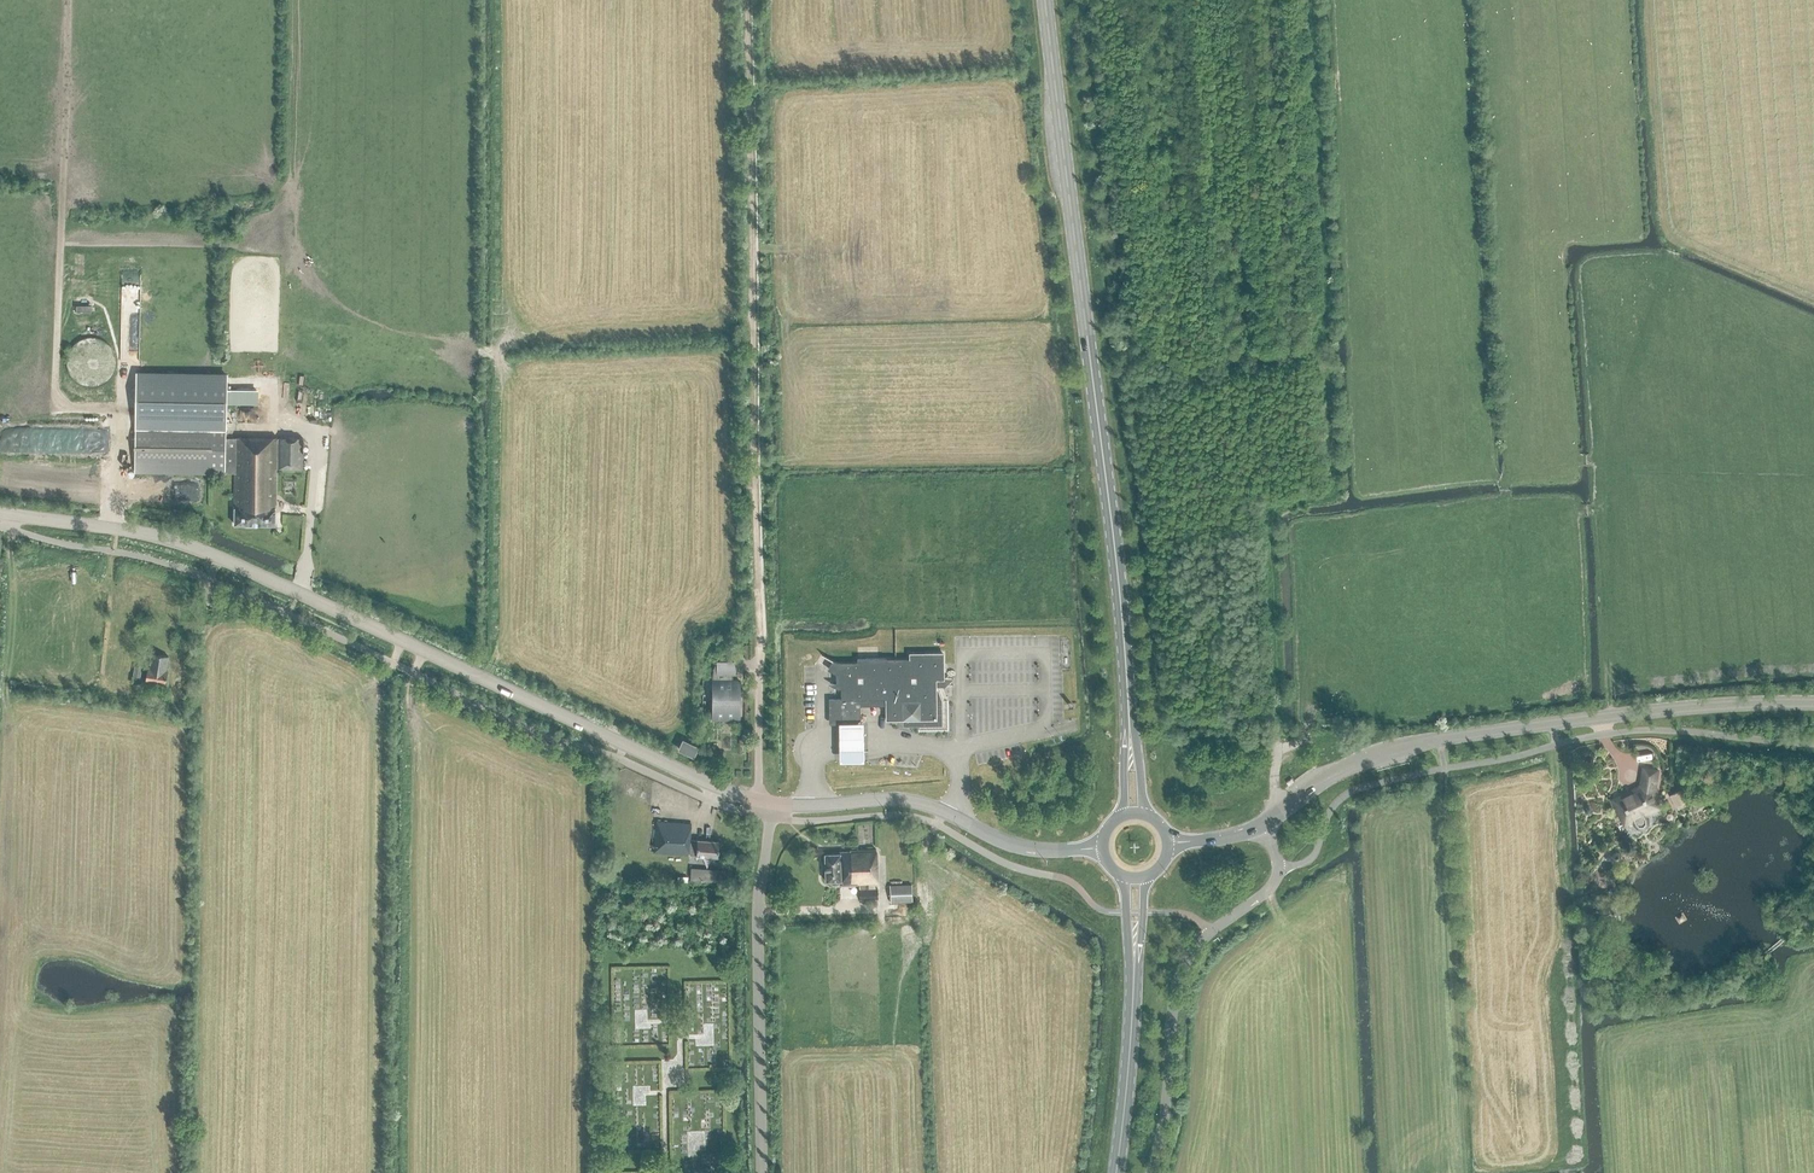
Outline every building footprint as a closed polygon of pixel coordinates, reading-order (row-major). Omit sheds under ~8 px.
[(136,374),(134,473),(210,474),(210,473),(235,473),(234,525),(275,525),(276,438),(235,438),(235,439),(225,438),(226,376),(136,374)] [(303,470),(303,438),(281,438),(280,470),(303,470)] [(832,661),(833,662),(830,668),(828,667),(828,668),(836,673),(837,674),(837,684),(841,684),(841,689),(840,689),(841,699),(829,699),(829,720),(831,722),(845,722),(846,724),(855,724),(859,719),(859,700),(885,699),(886,720),(906,719),(906,722),(916,722),(916,719),(936,719),(935,686),(937,686),(937,679),(943,679),(942,653),(925,653),(925,654),(909,654),(910,662),(906,662),(906,660),(895,660),(895,659),(857,659),(857,662),(841,662),(839,662),(837,662),(835,662),(833,661),(831,660),(821,654),(821,655),(830,660),(832,661)] [(148,667),(145,682),(164,686),(167,671),(166,671),(168,657),(151,654),(149,667),(148,667)] [(712,711),(714,717),(732,717),(734,713),(734,709),(739,709),(740,695),(739,681),(732,681),(732,674),(735,674),(733,662),(716,662),(713,668),(712,674),(711,681),(716,681),(716,695),(716,703),(712,704),(711,704),(712,711)] [(140,677),(142,667),(134,666),(133,676),(140,677)] [(679,749),(693,756),(696,747),(683,741),(679,749)] [(1618,809),(1625,823),(1634,819),(1636,823),(1639,826),(1644,826),(1647,823),(1646,818),(1643,812),(1658,805),(1651,791),(1654,789),(1657,770),(1643,767),(1641,783),(1642,786),(1634,790),(1635,792),(1617,801),(1620,808),(1618,809)] [(1687,802),(1681,790),(1670,795),(1676,807),(1687,802)] [(696,856),(717,857),(719,842),(697,840),(697,841),(690,840),(691,824),(656,821),(654,853),(689,855),(696,855),(696,856)] [(824,855),(825,882),(840,881),(840,884),(877,883),(876,850),(849,851),(850,852),(839,852),(839,854),(824,855)] [(1619,859),(1620,856),(1619,853),(1616,852),(1613,854),(1612,857),(1614,860),(1617,860),(1619,859)] [(691,868),(690,879),(702,880),(703,869),(691,868)] [(890,885),(890,903),(912,902),(911,884),(890,885)] [(859,889),(859,900),(877,899),(877,888),(859,889)]
